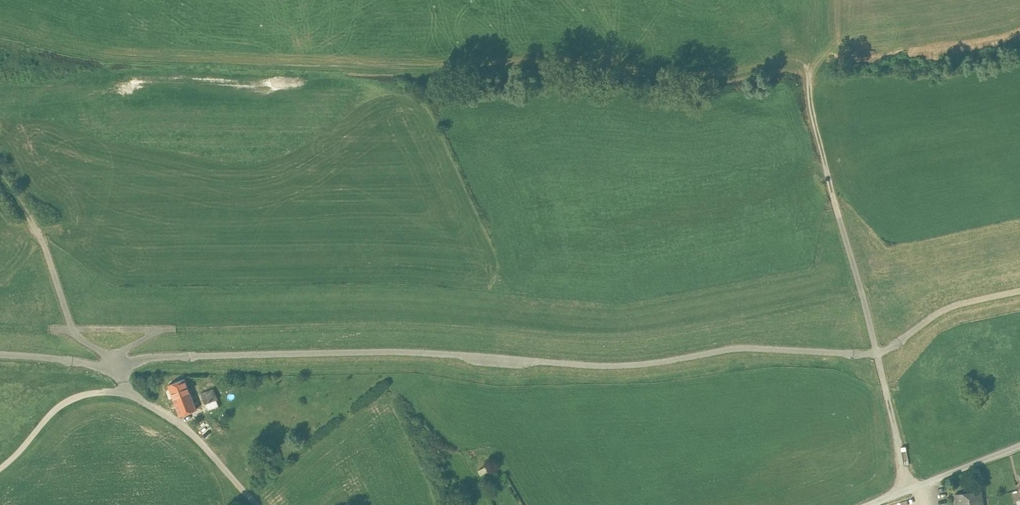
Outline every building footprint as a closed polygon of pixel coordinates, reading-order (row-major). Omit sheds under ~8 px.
[(185,379),(168,385),(173,398),(189,392),(185,379)] [(214,388),(201,393),(205,404),(217,400),(218,399),(214,388)] [(189,392),(173,398),(180,416),(196,409),(189,392)] [(217,400),(205,404),(208,412),(219,407),(217,400)] [(955,494),(956,504),(983,504),(981,491),(955,494)]
